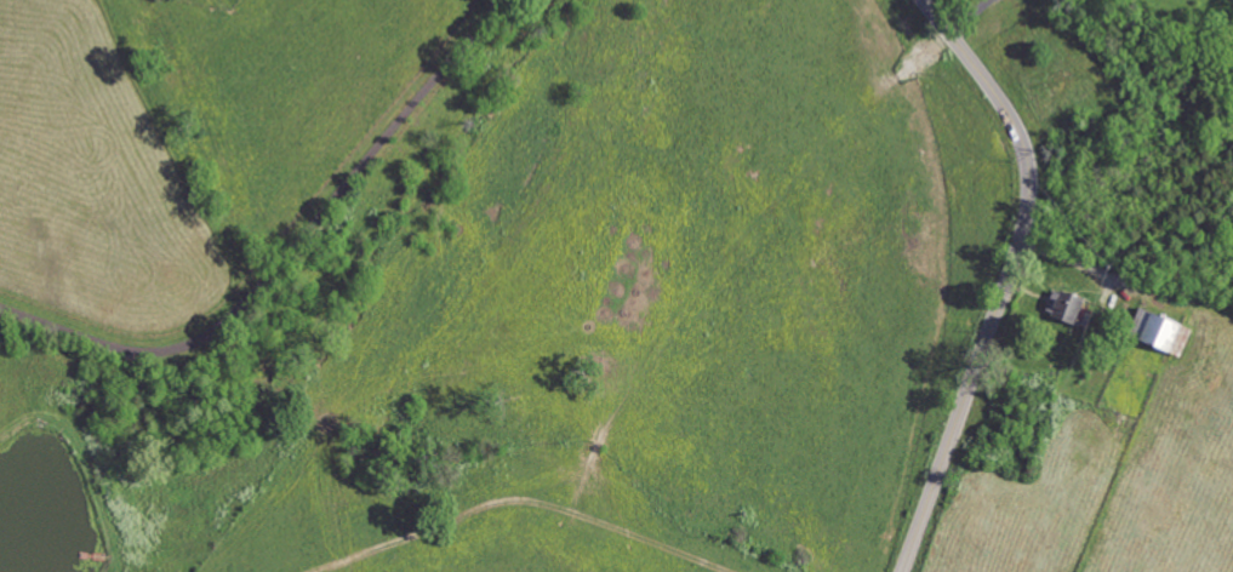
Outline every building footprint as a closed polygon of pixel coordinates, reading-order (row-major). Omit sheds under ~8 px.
[(1085,301),(1053,289),(1044,315),(1076,327),(1085,301)] [(1178,358),(1189,330),(1136,310),(1125,338),(1178,358)]
